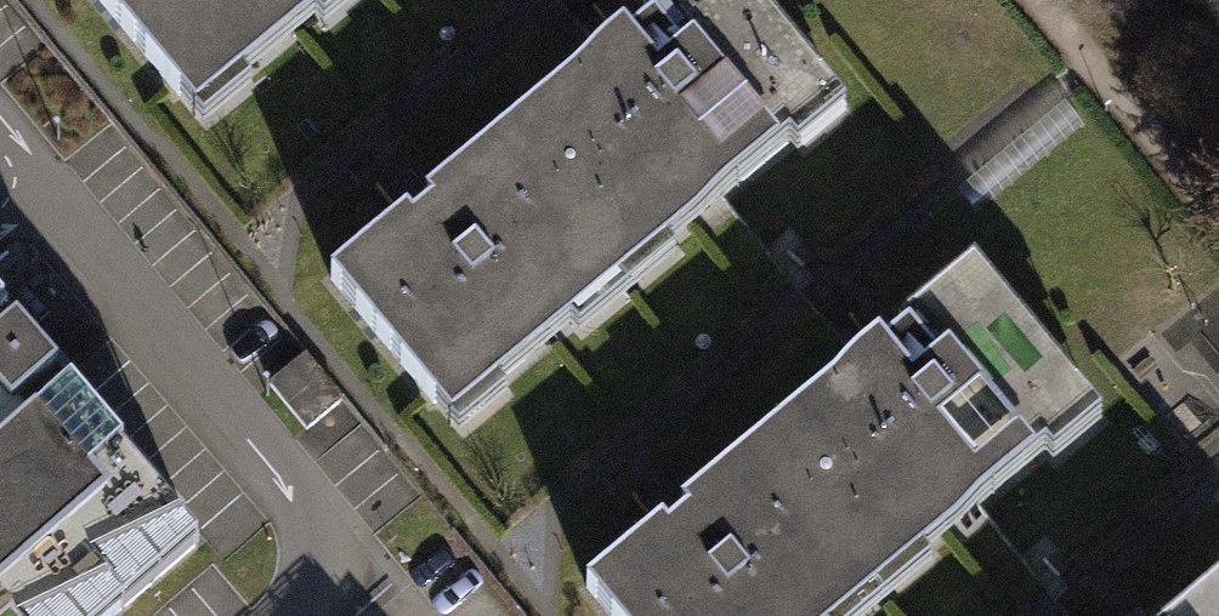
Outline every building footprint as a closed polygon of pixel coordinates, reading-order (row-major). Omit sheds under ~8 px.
[(184,106),(310,0),(94,0),(184,106)] [(509,101),(633,252),(832,90),(759,0),(633,0),(509,101)] [(509,101),(310,263),(434,414),(633,252),(509,101)] [(967,261),(771,417),(887,562),(1084,406),(967,261)] [(200,543),(0,314),(0,615),(115,615),(200,543)] [(575,573),(609,615),(820,615),(887,562),(771,417),(575,573)] [(1146,615),(1218,615),(1218,557),(1146,615)]
